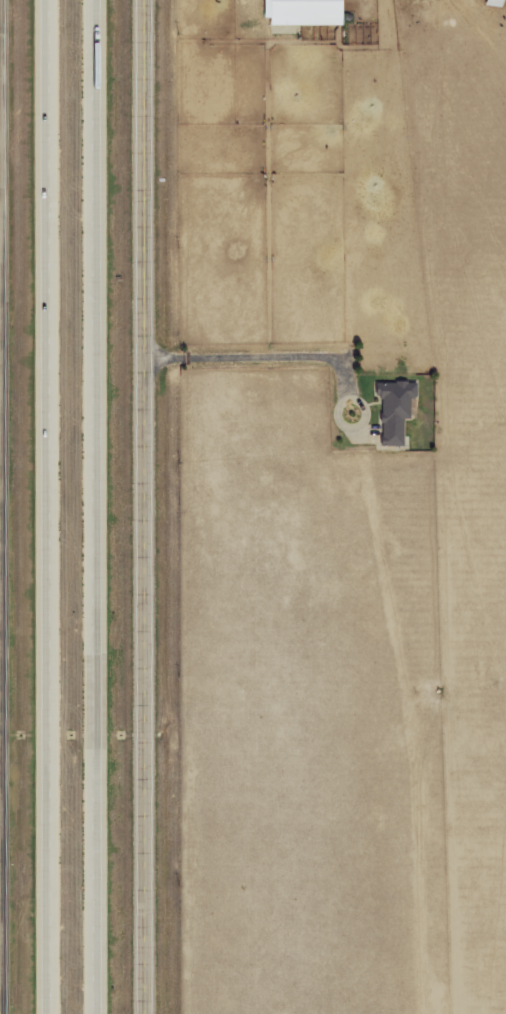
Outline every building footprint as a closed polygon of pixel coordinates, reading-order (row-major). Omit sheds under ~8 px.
[(266,19),(273,19),(273,27),(345,26),(344,0),(266,0),(266,19)]
